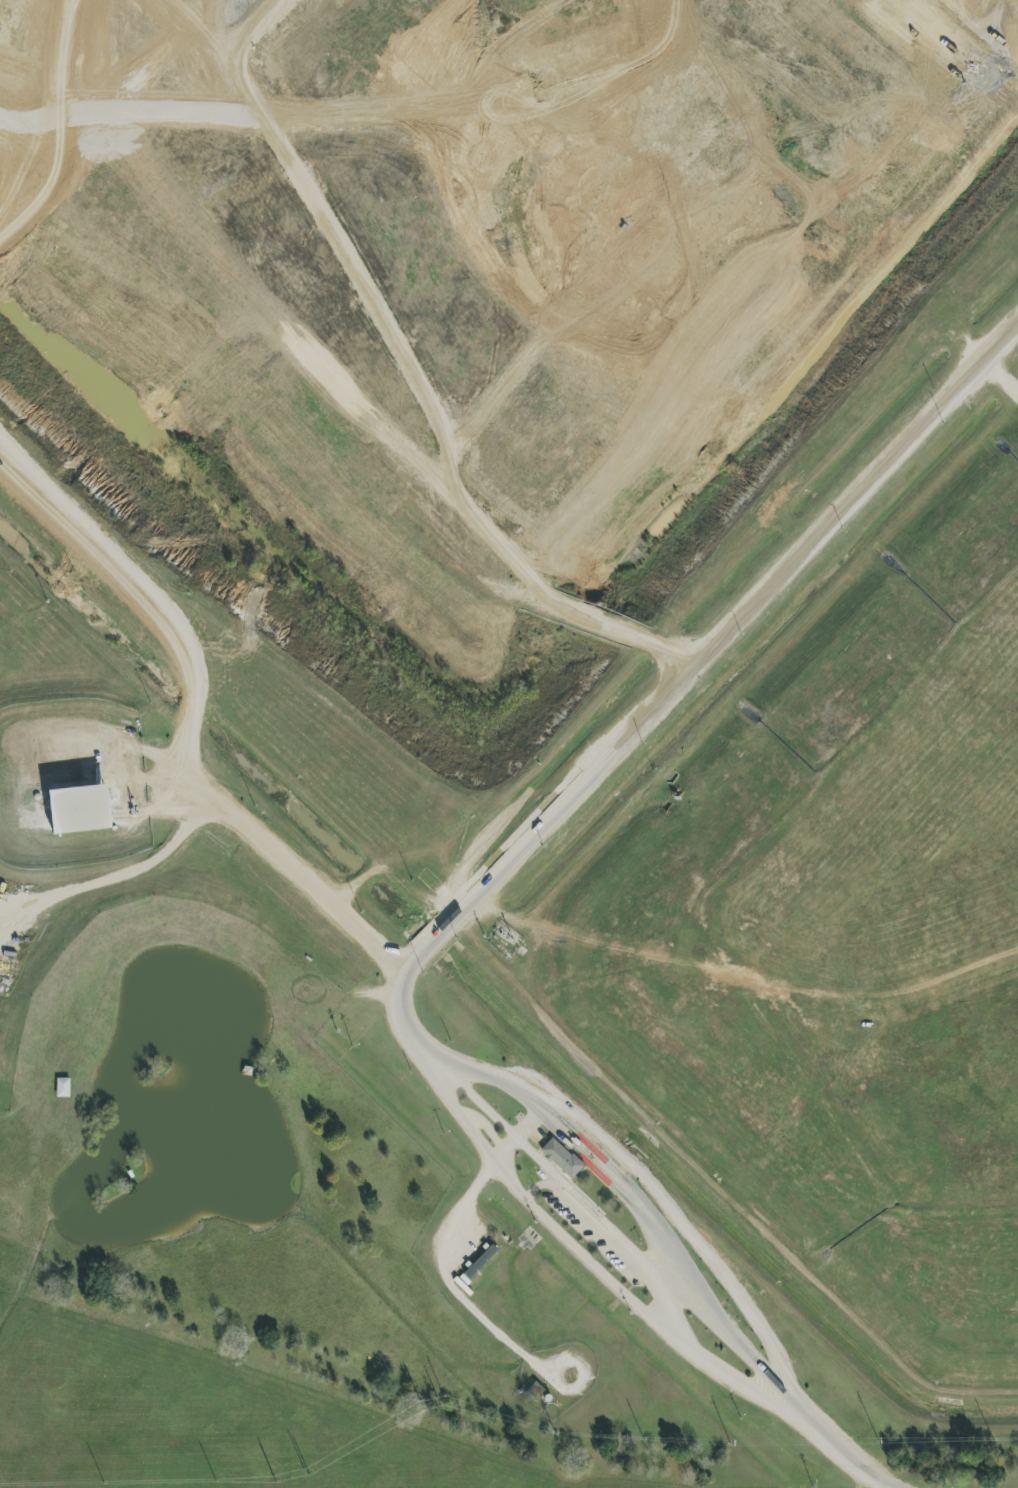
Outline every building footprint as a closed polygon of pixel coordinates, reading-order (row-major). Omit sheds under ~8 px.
[(49,790),(53,834),(112,828),(107,784),(49,790)] [(571,1180),(584,1167),(553,1137),(540,1150),(571,1180)] [(536,1402),(546,1392),(535,1381),(526,1391),(536,1402)]
